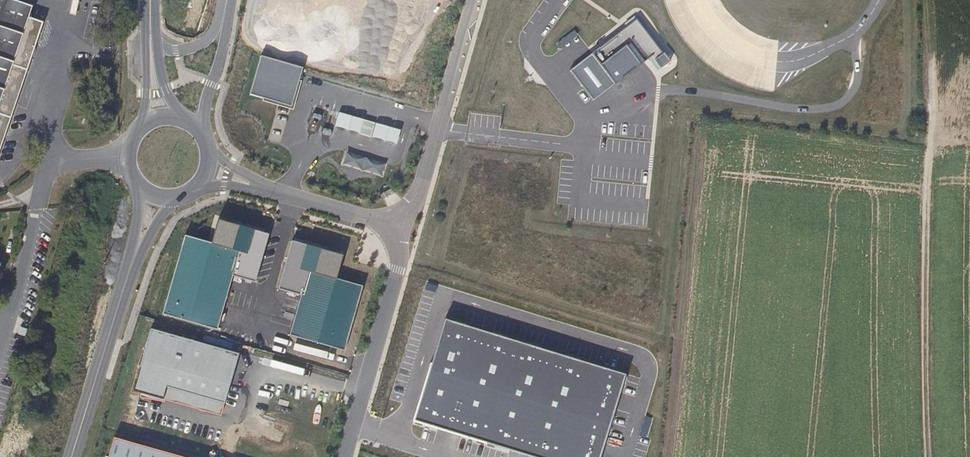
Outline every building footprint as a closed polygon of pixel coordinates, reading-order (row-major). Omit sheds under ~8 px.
[(38,20),(25,16),(29,4),(18,0),(0,0),(0,134),(38,20)] [(370,95),(368,102),(382,105),(384,99),(370,95)] [(387,101),(386,108),(400,111),(401,104),(387,101)] [(272,234),(222,219),(215,244),(188,236),(166,313),(220,329),(235,276),(258,282),(272,234)] [(347,256),(293,240),(279,288),(304,295),(293,334),(346,350),(365,287),(340,279),(347,256)] [(450,321),(419,421),(537,456),(604,456),(630,375),(450,321)] [(224,415),(240,354),(154,330),(137,391),(224,415)] [(117,438),(112,456),(183,456),(117,438)]
